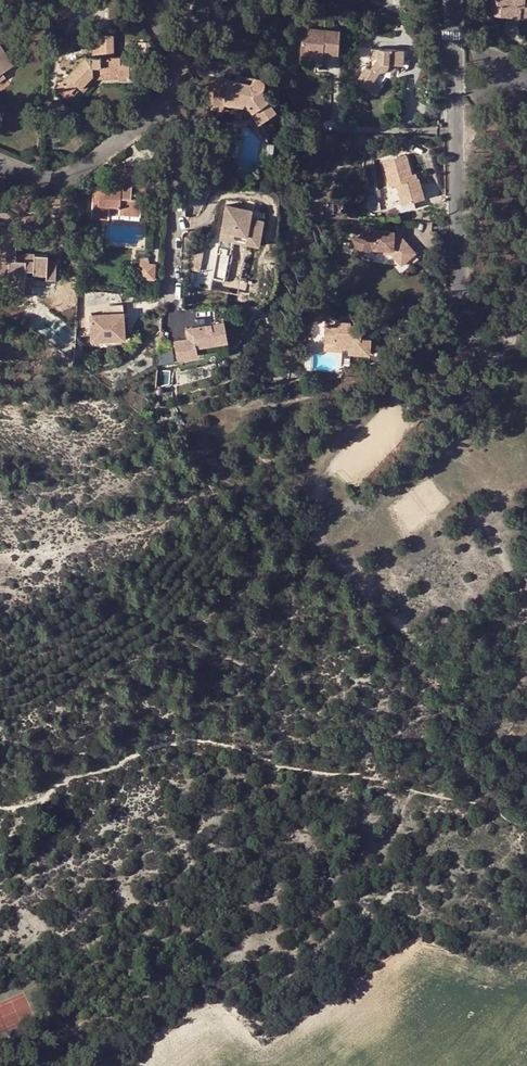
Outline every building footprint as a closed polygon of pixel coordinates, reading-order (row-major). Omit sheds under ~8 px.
[(490,14),(520,17),(520,6),(524,6),(524,0),(491,0),(490,14)] [(340,30),(302,27),(301,55),(323,56),(323,52),(339,53),(340,30)] [(70,100),(81,88),(95,73),(130,74),(134,74),(134,56),(112,56),(111,34),(98,34),(98,56),(92,56),(86,56),(57,88),(70,100)] [(6,77),(2,72),(14,64),(0,44),(0,81),(6,77)] [(356,82),(376,94),(382,84),(375,79),(379,71),(383,70),(387,69),(390,71),(396,63),(403,64),(403,50),(372,48),(371,58),(378,59),(371,68),(365,66),(356,82)] [(95,73),(81,88),(84,90),(94,78),(120,78),(120,79),(130,79),(130,74),(95,73)] [(216,76),(212,104),(224,106),(225,98),(245,101),(246,101),(262,123),(277,111),(264,94),(265,83),(263,78),(261,77),(259,76),(257,76),(255,76),(254,76),(253,77),(252,78),(250,82),(247,82),(216,76)] [(224,106),(212,104),(211,108),(237,113),(239,106),(242,107),(246,101),(245,101),(225,98),(224,106)] [(383,161),(390,186),(396,184),(402,204),(424,197),(418,177),(413,179),(412,173),(406,154),(383,161)] [(109,219),(110,213),(110,205),(120,206),(120,209),(141,211),(142,194),(132,193),(133,183),(140,184),(140,167),(125,166),(125,179),(121,178),(121,189),(94,187),(92,218),(109,219)] [(133,183),(132,193),(142,194),(146,194),(146,184),(140,184),(133,183)] [(415,207),(413,201),(402,204),(396,206),(398,212),(415,207)] [(226,204),(222,230),(235,233),(236,233),(249,235),(248,243),(259,245),(264,220),(251,217),(252,209),(226,204)] [(110,205),(110,213),(141,215),(141,211),(120,209),(120,206),(110,205)] [(0,257),(0,259),(9,259),(9,270),(8,286),(25,287),(26,268),(26,261),(16,260),(17,228),(2,227),(0,257)] [(235,233),(222,230),(220,238),(234,241),(236,233),(235,233)] [(362,255),(373,248),(388,249),(393,249),(394,240),(409,257),(416,251),(400,235),(394,235),(394,230),(373,230),(369,230),(353,239),(362,255)] [(393,249),(388,249),(401,264),(409,257),(394,240),(393,249)] [(36,254),(35,261),(35,268),(34,271),(56,273),(57,261),(48,260),(48,255),(36,254)] [(0,259),(0,270),(9,270),(9,259),(0,259)] [(156,263),(140,263),(140,277),(155,278),(156,263)] [(25,287),(8,286),(7,294),(24,295),(25,287)] [(124,313),(90,315),(92,340),(126,338),(124,313)] [(186,328),(188,337),(174,340),(178,359),(199,355),(197,346),(228,340),(225,320),(186,328)] [(336,346),(344,347),(351,347),(350,352),(372,352),(372,338),(361,337),(362,324),(352,324),(352,321),(337,321),(337,325),(326,325),(325,340),(336,340),(336,346)] [(336,340),(325,340),(325,349),(344,350),(344,347),(336,346),(336,340)]
